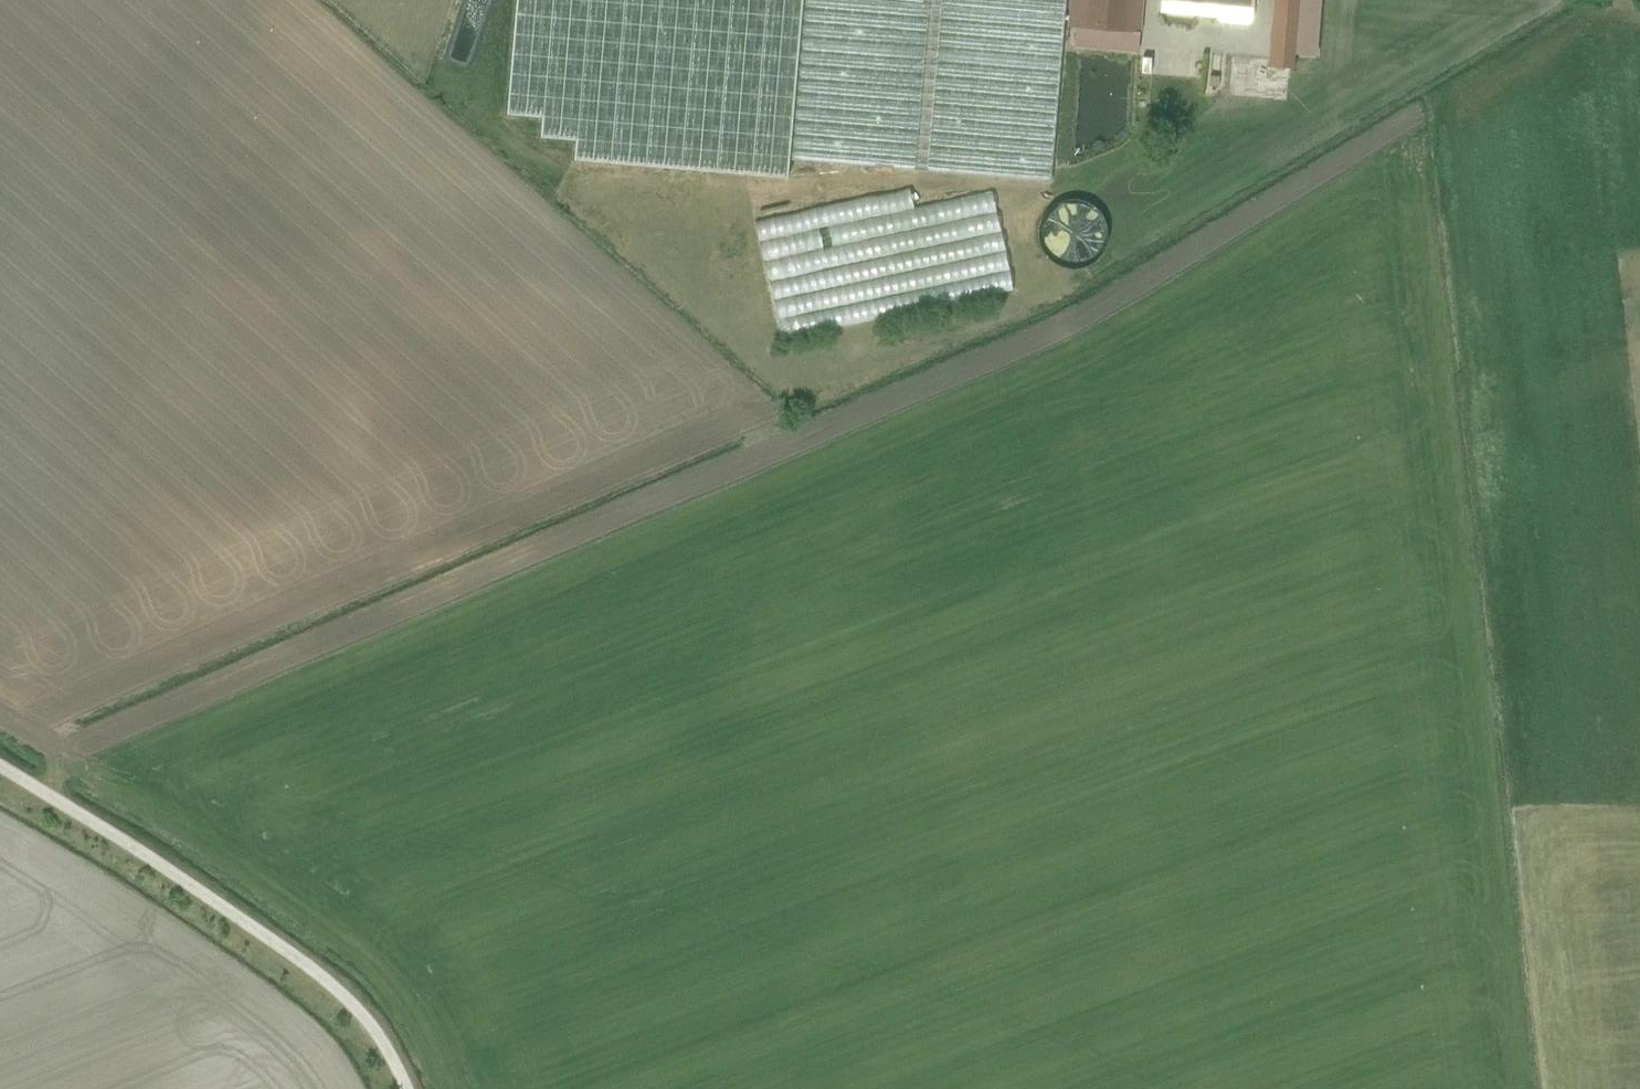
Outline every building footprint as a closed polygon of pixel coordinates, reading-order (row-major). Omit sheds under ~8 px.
[(801,0),(516,0),(507,114),(540,116),(538,139),(575,142),(574,160),(787,178),(801,0)] [(1050,181),(1066,0),(804,0),(790,159),(1050,181)] [(1138,53),(1142,0),(1069,0),(1067,27),(1075,28),(1073,48),(1138,53)] [(1158,14),(1215,17),(1219,23),(1246,25),(1251,21),(1253,0),(1159,0),(1158,14)] [(1267,67),(1291,69),(1299,0),(1273,0),(1267,67)] [(745,217),(766,328),(995,284),(976,190),(902,205),(898,188),(745,217)]
